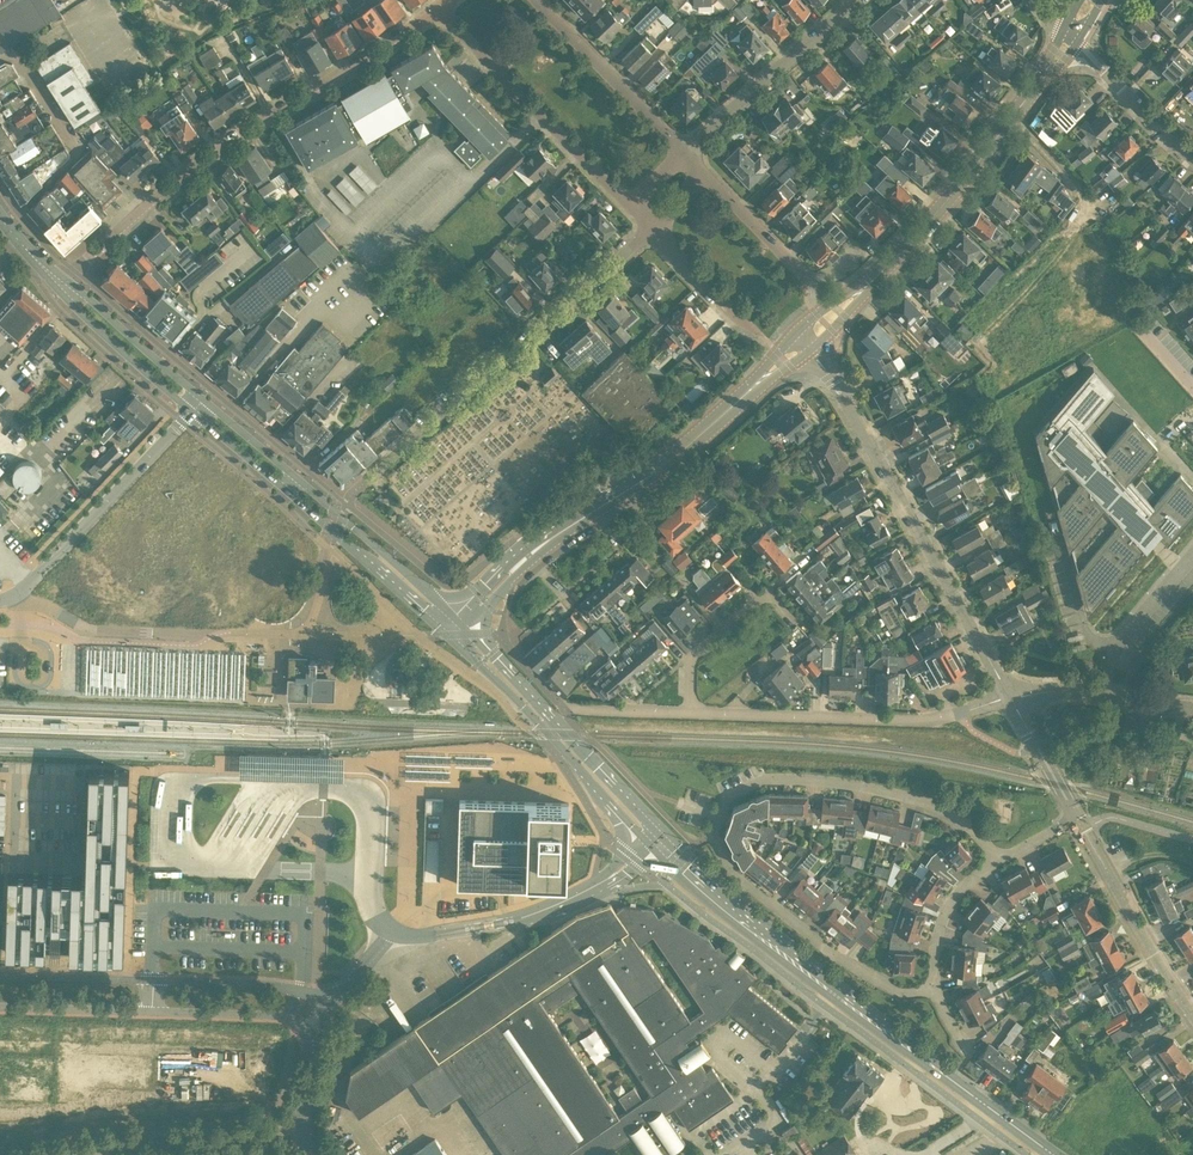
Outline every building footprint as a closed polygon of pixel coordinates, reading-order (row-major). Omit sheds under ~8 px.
[(62,14),(53,0),(15,0),(0,9),(0,52),(62,14)] [(352,20),(355,18),(367,36),(386,23),(370,0),(366,0),(346,14),(351,20),(352,20)] [(386,23),(405,10),(398,0),(370,0),(386,23)] [(572,5),(584,17),(602,0),(577,0),(572,5)] [(672,4),(677,9),(686,0),(675,0),(672,4)] [(729,9),(737,2),(735,0),(719,0),(729,9)] [(809,10),(801,0),(786,0),(781,4),(796,21),(809,10)] [(910,0),(895,0),(892,3),(908,20),(919,11),(910,0)] [(931,0),(910,0),(919,11),(931,0)] [(935,5),(939,10),(940,10),(942,12),(948,8),(941,0),(931,0),(935,5)] [(967,10),(973,17),(985,7),(980,0),(979,0),(967,10)] [(988,18),(1012,2),(1010,0),(1000,0),(984,10),(988,18)] [(1153,4),(1161,11),(1170,19),(1178,10),(1173,5),(1174,4),(1178,0),(1157,0),(1153,4)] [(339,1),(332,5),(337,14),(344,10),(339,1)] [(746,1),(740,6),(740,7),(747,15),(747,14),(749,17),(756,11),(746,1)] [(908,20),(892,3),(882,12),(897,30),(908,20)] [(634,26),(640,33),(662,11),(655,4),(634,26)] [(747,15),(740,7),(740,6),(738,4),(731,10),(740,21),(747,15)] [(765,4),(760,8),(766,14),(770,10),(771,10),(765,4)] [(933,15),(939,10),(935,5),(929,10),(933,15)] [(617,10),(613,13),(607,7),(589,24),(605,40),(606,39),(608,41),(616,33),(614,31),(630,16),(622,8),(618,11),(617,10)] [(658,17),(668,27),(674,21),(664,11),(658,17)] [(776,11),(761,24),(768,33),(771,31),(777,39),(788,29),(783,24),(786,22),(776,11)] [(885,40),(886,39),(897,30),(882,12),(870,22),(885,40)] [(1145,47),(1151,40),(1144,33),(1151,25),(1153,23),(1151,22),(1150,24),(1137,12),(1125,25),(1133,33),(1132,34),(1132,38),(1140,47),(1145,47)] [(311,17),(317,26),(322,35),(325,33),(323,29),(325,27),(323,22),(324,22),(319,13),(311,17)] [(917,19),(922,25),(928,20),(923,14),(917,19)] [(65,20),(62,15),(50,22),(53,27),(65,20)] [(261,22),(265,29),(273,24),(269,17),(261,22)] [(343,17),(335,22),(350,47),(359,42),(358,40),(362,38),(352,20),(351,20),(346,23),(343,17)] [(1024,33),(1025,30),(1016,24),(1009,19),(1001,31),(1007,36),(1005,38),(1022,50),(1031,38),(1024,33)] [(1161,20),(1155,26),(1169,40),(1175,33),(1161,20)] [(983,30),(971,21),(965,28),(978,37),(983,30)] [(339,54),(350,47),(335,22),(325,29),(328,34),(327,34),(339,54)] [(745,22),(738,28),(744,34),(736,41),(752,59),(768,45),(752,27),(751,28),(745,22)] [(281,30),(279,31),(287,44),(295,40),(286,25),(279,28),(281,30)] [(690,29),(685,25),(670,40),(674,44),(690,29)] [(319,38),(317,39),(317,38),(322,35),(317,26),(311,29),(312,31),(294,42),(299,51),(299,52),(310,71),(331,58),(319,38)] [(1181,46),(1192,33),(1192,32),(1187,26),(1174,40),(1181,46)] [(721,34),(715,28),(705,38),(712,43),(721,34)] [(907,28),(900,34),(905,40),(912,34),(907,28)] [(226,35),(230,41),(236,37),(232,31),(226,35)] [(646,34),(641,39),(640,38),(621,57),(633,69),(652,50),(651,49),(656,45),(646,34)] [(869,52),(869,51),(855,34),(840,47),(855,64),(857,62),(861,67),(873,56),(869,52)] [(900,34),(898,36),(893,40),(898,46),(905,40),(900,34)] [(717,53),(718,54),(725,49),(717,40),(711,46),(717,53)] [(947,40),(939,46),(942,50),(950,44),(947,40)] [(100,108),(86,85),(94,80),(70,42),(35,64),(46,81),(47,81),(75,125),(100,108)] [(463,139),(453,149),(469,166),(480,156),(478,154),(480,152),(483,149),(489,156),(512,134),(451,71),(447,68),(445,66),(432,44),(391,68),(393,71),(338,103),(336,99),(298,122),(285,129),(308,168),(358,139),(357,137),(413,105),(405,89),(421,80),(431,90),(428,93),(456,121),(471,137),(466,142),(463,139)] [(201,53),(199,55),(203,61),(217,52),(213,45),(206,50),(201,53)] [(1006,74),(1016,60),(999,48),(998,50),(991,45),(987,52),(993,56),(989,62),(1006,74)] [(1182,52),(1177,47),(1171,54),(1158,68),(1173,82),(1191,63),(1181,54),(1182,52)] [(719,62),(707,49),(689,65),(695,72),(697,75),(705,67),(709,71),(707,72),(720,87),(737,72),(724,57),(719,62)] [(661,83),(657,80),(669,68),(676,62),(665,50),(662,53),(658,57),(657,55),(637,74),(649,87),(650,86),(654,90),(661,83)] [(217,52),(203,61),(207,68),(214,63),(217,68),(223,64),(221,59),(222,59),(217,52)] [(295,70),(285,54),(271,63),(275,70),(273,72),(278,81),(295,70)] [(886,55),(878,61),(885,70),(893,63),(886,55)] [(185,66),(191,62),(187,56),(181,60),(185,66)] [(840,78),(842,76),(827,59),(813,71),(828,88),(830,86),(835,92),(844,83),(840,78)] [(918,67),(922,70),(928,63),(924,60),(918,67)] [(14,78),(20,75),(12,63),(5,61),(0,64),(0,87),(14,78)] [(278,81),(273,72),(275,70),(271,63),(264,67),(260,61),(252,66),(265,88),(278,81)] [(971,91),(975,85),(989,96),(999,82),(976,65),(970,72),(966,79),(963,76),(958,83),(971,91)] [(896,78),(900,74),(894,66),(889,70),(896,78)] [(219,77),(225,73),(221,67),(215,71),(219,77)] [(225,73),(219,77),(224,84),(226,82),(230,80),(225,73)] [(256,100),(244,81),(239,74),(230,80),(226,82),(230,90),(242,108),(256,100)] [(815,96),(821,90),(808,76),(802,82),(815,96)] [(966,125),(979,109),(962,96),(967,89),(951,77),(945,84),(956,92),(943,109),(952,117),(953,115),(966,125)] [(0,87),(0,120),(13,112),(36,98),(29,88),(23,92),(14,78),(0,87)] [(180,87),(182,90),(190,103),(199,97),(188,81),(180,87)] [(702,81),(695,88),(704,97),(711,90),(702,81)] [(1058,100),(1052,110),(1069,127),(1085,112),(1082,108),(1091,99),(1079,87),(1064,102),(1062,100),(1061,99),(1060,99),(1059,99),(1058,100)] [(685,119),(701,104),(686,89),(671,104),(685,119)] [(193,106),(190,103),(182,90),(174,96),(179,103),(185,112),(193,106)] [(217,98),(229,116),(242,108),(230,90),(217,98)] [(927,106),(916,98),(909,93),(903,101),(920,115),(926,107),(927,106)] [(786,95),(773,106),(790,126),(794,122),(797,125),(803,119),(799,114),(803,111),(795,100),(792,103),(786,95)] [(214,126),(229,116),(217,98),(213,100),(211,97),(200,104),(214,126)] [(36,98),(13,112),(20,125),(21,124),(37,115),(43,111),(36,98)] [(126,107),(121,101),(105,115),(110,120),(126,107)] [(169,113),(170,112),(172,115),(160,124),(166,133),(168,132),(171,131),(183,148),(200,136),(178,105),(168,112),(169,113)] [(786,129),(790,126),(773,106),(760,116),(767,125),(764,127),(777,142),(788,132),(786,129)] [(839,108),(834,113),(841,120),(846,115),(839,108)] [(1116,122),(1105,110),(1091,124),(1086,118),(1079,125),(1093,140),(1095,139),(1100,133),(1104,137),(1110,131),(1108,129),(1116,122)] [(0,120),(0,138),(20,125),(13,112),(0,120)] [(144,114),(137,119),(146,130),(153,125),(144,114)] [(0,138),(0,154),(18,143),(38,130),(44,126),(37,115),(21,124),(20,125),(0,138)] [(140,134),(146,130),(137,119),(132,124),(140,134)] [(414,126),(419,137),(430,131),(424,121),(414,126)] [(18,143),(0,154),(0,168),(9,182),(65,147),(66,147),(51,122),(46,126),(44,126),(38,130),(18,143)] [(957,138),(940,124),(938,127),(936,125),(934,127),(929,123),(920,135),(923,137),(922,139),(943,155),(945,153),(947,154),(950,150),(949,148),(957,138)] [(882,136),(899,150),(909,138),(892,124),(882,136)] [(1041,128),(1038,133),(1040,136),(1050,147),(1057,140),(1048,135),(1041,128)] [(101,129),(88,141),(109,164),(115,159),(118,162),(119,161),(134,180),(150,168),(137,152),(133,147),(131,145),(131,144),(125,149),(112,132),(109,135),(108,134),(107,136),(101,129)] [(1138,145),(1127,133),(1114,146),(1107,153),(1113,159),(1119,164),(1126,157),(1126,158),(1138,145)] [(133,147),(137,152),(150,168),(161,159),(148,144),(147,144),(143,139),(133,147)] [(88,141),(92,147),(68,169),(83,185),(87,190),(103,208),(121,191),(110,178),(116,172),(109,165),(109,164),(88,141)] [(724,159),(735,171),(751,155),(748,152),(752,148),(745,141),(741,145),(740,144),(724,159)] [(264,196),(270,192),(276,188),(266,172),(272,169),(256,144),(245,151),(236,157),(252,182),(254,180),(259,187),(258,188),(264,196)] [(1077,154),(1084,162),(1095,153),(1089,145),(1077,154)] [(552,163),(553,162),(538,146),(520,163),(535,179),(544,170),(549,175),(556,167),(552,163)] [(903,150),(902,151),(910,158),(903,166),(920,180),(922,181),(922,180),(923,179),(925,180),(928,177),(927,174),(933,167),(931,166),(915,152),(914,153),(906,146),(903,150)] [(69,153),(65,147),(9,182),(21,201),(69,156),(69,153)] [(526,157),(519,150),(509,160),(515,167),(526,157)] [(1014,182),(1010,187),(1016,192),(1020,196),(1026,188),(1023,187),(1030,177),(1047,190),(1044,194),(1061,207),(1056,214),(1061,218),(1074,201),(1067,196),(1068,194),(1061,189),(1065,184),(1058,178),(1059,177),(1026,152),(1008,178),(1014,182)] [(771,170),(777,176),(792,162),(784,154),(772,166),(773,167),(771,170)] [(758,181),(767,172),(762,167),(766,163),(759,156),(755,160),(751,155),(735,171),(748,184),(755,177),(758,181)] [(1149,180),(1151,182),(1164,169),(1151,157),(1139,170),(1144,175),(1138,181),(1143,186),(1149,180)] [(887,172),(874,186),(884,195),(886,193),(892,198),(900,206),(902,204),(903,205),(907,201),(906,199),(911,194),(901,184),(908,176),(890,160),(883,168),(887,172)] [(1108,172),(1103,177),(1108,182),(1109,182),(1121,172),(1110,161),(1103,168),(1108,172)] [(792,162),(777,176),(782,183),(784,181),(789,176),(797,168),(792,162)] [(242,180),(243,180),(231,163),(216,173),(228,190),(229,189),(234,195),(246,186),(242,180)] [(351,170),(370,189),(377,183),(358,164),(351,170)] [(68,169),(55,182),(70,198),(83,185),(68,169)] [(1128,181),(1121,172),(1109,182),(1108,182),(1107,183),(1114,191),(1128,181)] [(353,205),(363,197),(346,175),(336,184),(353,205)] [(566,176),(551,191),(556,196),(552,200),(558,206),(555,209),(554,210),(559,215),(562,219),(573,208),(571,206),(583,194),(566,176)] [(1174,177),(1160,192),(1171,202),(1185,187),(1180,183),(1180,180),(1177,178),(1175,178),(1174,177)] [(873,185),(865,178),(856,187),(863,194),(866,192),(873,185)] [(782,183),(778,187),(777,187),(762,202),(773,213),(794,192),(784,181),(782,183)] [(40,198),(28,210),(45,228),(87,190),(83,185),(70,198),(55,182),(38,197),(40,198)] [(802,193),(809,200),(817,191),(810,184),(802,193)] [(195,197),(194,198),(205,211),(211,218),(228,204),(221,195),(216,198),(207,187),(199,193),(197,193),(194,196),(195,197)] [(1167,206),(1171,210),(1173,211),(1177,207),(1182,211),(1192,198),(1192,191),(1191,190),(1189,191),(1185,187),(1171,202),(1167,206)] [(87,190),(45,228),(66,250),(106,213),(102,208),(103,208),(87,190)] [(523,198),(527,205),(537,199),(532,192),(523,198)] [(861,206),(855,213),(861,219),(875,233),(877,231),(879,231),(883,227),(883,225),(891,216),(866,192),(863,194),(856,202),(861,206)] [(997,192),(986,205),(1002,218),(1006,213),(1012,219),(1018,211),(1012,206),(1014,204),(1007,199),(1006,200),(997,192)] [(1128,194),(1120,200),(1127,208),(1134,202),(1128,194)] [(193,222),(205,211),(194,198),(181,208),(193,222)] [(516,220),(529,205),(521,198),(507,213),(516,220)] [(590,204),(585,199),(573,211),(578,216),(590,204)] [(839,204),(834,199),(817,216),(823,223),(833,213),(831,211),(839,204)] [(800,201),(781,219),(788,227),(787,228),(796,237),(811,222),(815,218),(800,201)] [(1163,203),(1158,208),(1162,212),(1167,206),(1163,203)] [(1167,206),(1162,212),(1166,216),(1171,210),(1167,206)] [(237,213),(252,232),(258,227),(244,208),(237,213)] [(1028,209),(1022,216),(1038,230),(1044,224),(1028,209)] [(599,210),(593,216),(588,211),(582,216),(586,220),(585,221),(601,238),(614,226),(599,210)] [(1188,217),(1169,238),(1176,245),(1191,228),(1192,229),(1192,211),(1188,217)] [(540,239),(556,223),(553,220),(553,219),(546,212),(529,227),(540,239)] [(995,226),(980,212),(975,218),(973,217),(968,222),(970,224),(969,225),(984,238),(988,233),(994,238),(1000,231),(995,226)] [(322,215),(315,221),(323,230),(330,224),(322,215)] [(529,218),(524,222),(529,226),(533,222),(529,218)] [(314,220),(295,236),(301,243),(230,305),(248,325),(319,264),(321,266),(340,250),(323,230),(315,221),(314,220)] [(220,229),(215,222),(205,230),(211,236),(220,229)] [(840,227),(835,223),(828,230),(828,229),(819,237),(819,236),(807,248),(810,252),(808,254),(815,261),(817,259),(820,263),(827,257),(831,261),(838,255),(832,249),(846,236),(839,229),(840,227)] [(1152,235),(1158,241),(1170,229),(1164,223),(1152,235)] [(224,231),(227,236),(234,231),(229,224),(225,227),(227,229),(224,231)] [(170,260),(174,256),(188,272),(202,260),(187,244),(180,250),(161,228),(143,244),(158,261),(165,255),(170,260)] [(978,260),(985,253),(963,232),(959,237),(956,237),(952,242),(952,244),(951,245),(951,246),(947,251),(952,256),(956,252),(965,261),(972,254),(978,260)] [(1015,239),(1011,244),(1020,252),(1024,247),(1015,239)] [(1034,245),(1028,240),(1023,245),(1030,250),(1034,245)] [(271,243),(264,250),(270,257),(278,251),(271,243)] [(552,250),(557,256),(563,251),(558,245),(552,250)] [(542,247),(532,257),(537,263),(528,271),(544,289),(560,275),(545,258),(548,255),(542,247)] [(503,276),(513,266),(496,248),(486,258),(503,276)] [(133,277),(117,294),(129,304),(163,265),(158,270),(143,253),(134,261),(144,272),(137,279),(133,277)] [(938,260),(926,272),(943,289),(948,283),(946,281),(952,275),(938,260)] [(109,272),(102,280),(111,288),(117,281),(115,279),(124,268),(117,262),(115,265),(112,262),(106,269),(109,272)] [(207,275),(198,264),(180,280),(189,290),(207,275)] [(1005,270),(999,264),(994,270),(1000,275),(1005,270)] [(176,280),(163,265),(129,304),(142,315),(143,313),(164,288),(167,289),(176,280)] [(653,295),(667,282),(651,265),(637,278),(646,288),(642,292),(648,299),(652,295),(653,295)] [(117,281),(111,288),(117,294),(133,277),(124,268),(115,279),(117,281)] [(939,293),(943,289),(926,272),(915,283),(930,297),(936,291),(939,293)] [(508,280),(512,285),(506,291),(521,308),(534,297),(519,279),(517,280),(513,276),(508,280)] [(984,293),(992,284),(986,278),(978,287),(984,293)] [(11,298),(0,310),(0,327),(10,336),(19,344),(41,320),(42,322),(45,319),(52,311),(23,284),(12,296),(12,295),(10,297),(11,298)] [(1160,291),(1167,296),(1171,290),(1164,285),(1160,291)] [(942,299),(949,306),(955,300),(961,294),(954,287),(947,293),(942,299)] [(164,288),(143,313),(146,315),(144,317),(173,342),(196,315),(181,302),(183,299),(181,297),(184,294),(180,290),(175,297),(166,290),(167,289),(164,288)] [(1181,292),(1168,300),(1175,311),(1187,303),(1181,292)] [(630,311),(615,294),(599,308),(613,325),(630,311)] [(921,312),(922,312),(904,294),(890,308),(892,310),(887,315),(892,320),(898,316),(906,324),(913,318),(920,325),(927,318),(921,312)] [(649,302),(643,308),(656,322),(662,316),(649,302)] [(670,333),(665,338),(669,342),(697,317),(686,305),(668,321),(674,328),(669,332),(670,333)] [(256,368),(297,320),(282,307),(266,326),(265,327),(259,322),(205,368),(235,393),(254,371),(255,373),(258,369),(256,368)] [(1177,323),(1188,339),(1192,343),(1192,312),(1177,323)] [(180,347),(190,355),(221,319),(218,316),(216,318),(214,316),(200,332),(195,328),(180,347)] [(690,346),(708,329),(697,317),(669,342),(673,347),(679,342),(680,343),(684,339),(690,346)] [(224,322),(221,319),(190,355),(200,364),(208,355),(210,356),(214,352),(213,350),(215,348),(214,347),(216,345),(212,341),(225,326),(223,323),(224,322)] [(595,329),(586,319),(561,341),(569,350),(564,355),(573,365),(591,350),(598,359),(610,348),(594,330),(595,329)] [(940,319),(933,326),(941,335),(948,328),(940,319)] [(276,359),(264,373),(268,376),(262,384),(259,382),(257,385),(254,385),(251,388),(252,390),(244,400),(269,421),(276,413),(285,421),(307,398),(306,397),(347,348),(337,340),(341,337),(322,321),(299,349),(294,346),(285,356),(283,355),(278,360),(276,359)] [(874,325),(861,337),(870,345),(862,353),(869,366),(876,378),(891,370),(880,351),(892,338),(875,322),(874,325)] [(971,332),(962,323),(956,328),(966,338),(971,332)] [(622,324),(611,333),(621,344),(631,335),(622,324)] [(52,351),(65,336),(53,326),(32,351),(38,356),(42,351),(47,346),(52,351)] [(234,331),(240,338),(245,334),(239,327),(234,331)] [(939,339),(952,353),(963,343),(950,329),(939,339)] [(731,350),(727,346),(724,347),(719,341),(705,354),(699,348),(692,355),(704,368),(708,364),(714,370),(719,365),(723,370),(730,364),(726,359),(731,354),(730,353),(731,350)] [(63,367),(69,372),(85,353),(81,349),(80,346),(77,343),(75,344),(73,342),(59,358),(66,364),(63,367)] [(631,441),(674,400),(625,350),(582,391),(631,441)] [(1085,366),(1093,358),(1086,351),(1078,359),(1085,366)] [(90,356),(85,353),(69,372),(75,377),(79,373),(86,379),(99,364),(96,362),(96,359),(92,356),(90,356)] [(893,357),(898,368),(905,365),(900,354),(893,357)] [(1078,368),(1074,361),(1061,368),(1065,375),(1078,368)] [(540,374),(548,384),(559,375),(551,365),(540,374)] [(1035,435),(1063,529),(1087,614),(1147,544),(1139,535),(1145,530),(1150,524),(1167,543),(1192,512),(1192,487),(1180,472),(1153,504),(1148,498),(1154,491),(1141,477),(1135,484),(1129,478),(1156,446),(1133,419),(1106,451),(1083,426),(1113,390),(1093,367),(1035,435)] [(60,382),(65,376),(59,371),(54,377),(60,382)] [(399,380),(392,373),(382,382),(389,389),(399,380)] [(65,376),(60,382),(67,387),(72,381),(65,376)] [(908,390),(902,379),(875,394),(882,406),(883,405),(888,413),(910,401),(905,391),(908,390)] [(941,392),(937,385),(927,390),(927,391),(919,395),(923,402),(941,392)] [(347,394),(339,387),(325,405),(319,400),(312,408),(315,411),(311,416),(303,409),(301,411),(300,410),(294,417),(295,418),(284,431),(285,435),(302,449),(305,449),(310,443),(312,445),(318,439),(322,442),(332,430),(322,421),(320,423),(316,420),(320,415),(323,418),(330,410),(332,411),(347,394)] [(103,441),(116,427),(118,428),(143,400),(131,390),(105,419),(110,423),(103,431),(103,432),(99,437),(103,441)] [(974,402),(979,409),(989,402),(985,396),(974,402)] [(155,411),(143,400),(118,428),(129,438),(139,427),(140,427),(155,411)] [(774,408),(761,419),(775,435),(784,427),(792,435),(794,433),(798,438),(806,431),(802,426),(811,419),(808,416),(808,415),(808,413),(808,412),(807,410),(806,409),(803,409),(802,409),(797,404),(792,408),(791,406),(780,416),(774,408)] [(366,438),(358,429),(320,462),(328,473),(331,470),(340,480),(341,481),(342,481),(343,481),(344,481),(345,481),(378,452),(416,418),(404,405),(366,438)] [(926,428),(930,435),(948,425),(943,414),(927,423),(924,418),(916,422),(912,414),(892,425),(902,443),(912,437),(913,438),(920,434),(919,432),(926,428)] [(27,444),(0,417),(0,472),(4,468),(27,444)] [(27,424),(31,428),(37,422),(32,418),(27,424)] [(948,425),(930,435),(934,443),(951,434),(951,433),(956,430),(952,423),(948,425)] [(995,429),(985,434),(990,445),(1001,440),(995,429)] [(835,444),(834,445),(829,437),(810,448),(826,476),(824,478),(828,486),(844,477),(840,470),(847,466),(835,444)] [(114,442),(89,469),(97,476),(122,449),(114,442)] [(932,443),(908,456),(915,469),(946,451),(944,446),(936,450),(932,443)] [(947,452),(946,451),(915,469),(922,482),(941,471),(936,462),(939,460),(941,463),(955,456),(951,449),(947,452)] [(16,467),(14,471),(13,476),(14,482),(18,487),(25,489),(30,489),(35,487),(39,483),(41,476),(39,468),(35,464),(27,461),(20,463),(16,467)] [(926,488),(933,501),(960,487),(956,480),(960,476),(956,469),(950,472),(950,474),(926,488)] [(978,481),(987,476),(983,470),(975,475),(960,483),(964,489),(978,481)] [(0,482),(0,492),(6,498),(17,487),(6,475),(0,482)] [(742,479),(746,485),(752,481),(748,475),(742,479)] [(865,490),(857,476),(833,490),(840,504),(847,500),(865,490)] [(733,501),(740,491),(724,479),(716,489),(733,501)] [(983,488),(978,481),(964,489),(968,497),(983,488)] [(679,502),(681,504),(668,516),(666,515),(664,515),(660,519),(660,521),(661,522),(660,524),(667,532),(660,539),(673,553),(681,546),(675,540),(700,517),(691,506),(702,496),(695,489),(679,502)] [(1014,489),(1006,494),(1009,499),(1017,494),(1014,489)] [(946,525),(970,512),(962,498),(938,511),(946,525)] [(842,522),(846,528),(858,520),(854,514),(842,522)] [(884,525),(882,525),(876,514),(864,521),(870,532),(865,534),(871,545),(890,535),(884,525)] [(824,532),(817,523),(811,527),(817,536),(824,532)] [(984,536),(985,535),(989,542),(1001,535),(997,528),(995,530),(992,524),(983,529),(982,528),(981,529),(977,523),(952,536),(960,550),(985,537),(984,536)] [(812,543),(818,550),(839,533),(833,526),(812,543)] [(753,542),(765,557),(779,545),(775,541),(781,536),(775,529),(769,534),(766,531),(760,536),(755,530),(748,536),(753,542)] [(714,540),(721,535),(717,531),(710,536),(714,540)] [(830,542),(839,554),(845,550),(847,548),(839,534),(830,542)] [(1005,542),(1001,535),(989,542),(991,546),(974,555),(976,557),(967,562),(974,575),(997,562),(993,555),(995,554),(993,549),(1005,542)] [(782,549),(779,545),(765,557),(777,572),(780,570),(791,560),(788,556),(794,551),(788,544),(782,549)] [(879,556),(872,559),(880,574),(881,574),(887,570),(904,561),(895,545),(879,554),(879,556)] [(861,546),(852,550),(856,558),(865,553),(861,546)] [(726,596),(740,584),(726,566),(731,561),(738,556),(731,548),(719,558),(724,565),(716,572),(710,577),(726,596)] [(672,560),(680,569),(691,560),(684,550),(672,560)] [(834,559),(840,565),(848,559),(851,556),(845,550),(839,554),(834,559)] [(610,576),(623,591),(639,577),(644,582),(652,575),(636,557),(629,564),(627,561),(610,576)] [(1016,561),(1020,568),(1027,564),(1023,557),(1016,561)] [(668,558),(661,563),(671,575),(678,569),(668,558)] [(799,570),(785,581),(795,593),(814,576),(819,572),(818,572),(826,565),(821,558),(808,570),(803,574),(799,570)] [(1016,560),(1003,567),(1008,575),(1020,568),(1016,561),(1016,560)] [(887,570),(881,574),(889,588),(895,585),(896,586),(912,576),(912,575),(904,561),(887,570)] [(851,567),(847,562),(839,569),(842,574),(851,567)] [(824,578),(819,572),(814,576),(795,593),(803,602),(817,590),(822,585),(827,582),(824,578)] [(863,584),(872,579),(868,573),(859,578),(863,584)] [(1010,587),(1007,582),(1002,573),(988,581),(989,583),(980,588),(987,600),(1010,587)] [(710,577),(708,574),(697,583),(699,586),(695,589),(711,608),(726,596),(710,577)] [(623,591),(610,576),(595,589),(608,605),(605,608),(619,624),(623,621),(624,622),(628,618),(620,608),(619,610),(611,601),(623,591)] [(817,590),(803,602),(811,611),(830,596),(840,588),(839,586),(840,585),(832,577),(827,582),(822,585),(817,590)] [(811,611),(819,621),(833,610),(842,602),(841,601),(860,585),(856,578),(842,590),(840,588),(830,596),(811,611)] [(875,585),(872,579),(863,584),(866,590),(875,585)] [(1036,584),(1022,592),(1029,605),(1044,597),(1036,584)] [(913,612),(928,603),(919,587),(902,596),(905,602),(900,605),(907,616),(911,614),(911,613),(913,612)] [(604,615),(600,611),(605,608),(608,605),(595,589),(580,603),(597,622),(604,615)] [(896,601),(894,596),(877,605),(893,636),(906,629),(892,603),(896,601)] [(649,598),(640,605),(645,611),(654,603),(649,598)] [(701,617),(685,598),(676,606),(664,616),(680,635),(693,624),(701,617)] [(1021,601),(995,615),(1000,623),(1004,631),(1015,625),(1016,624),(1019,630),(1033,623),(1025,609),(1021,601)] [(570,614),(556,627),(570,643),(584,630),(570,614)] [(935,620),(935,619),(914,631),(910,633),(917,647),(942,633),(938,626),(940,624),(938,621),(935,620)] [(640,635),(635,639),(652,658),(666,646),(661,640),(667,636),(654,621),(648,625),(649,627),(640,635)] [(560,662),(561,664),(546,678),(562,694),(577,680),(570,673),(578,666),(580,668),(598,651),(596,649),(601,645),(610,654),(618,647),(619,646),(604,628),(601,625),(560,662)] [(570,643),(556,627),(542,639),(544,642),(556,655),(570,643)] [(823,644),(825,642),(825,641),(815,628),(808,633),(811,636),(816,642),(818,645),(819,646),(823,644)] [(798,656),(816,642),(811,636),(809,637),(793,649),(798,656)] [(544,642),(542,639),(525,654),(539,670),(556,655),(544,642)] [(620,650),(638,670),(652,658),(635,639),(630,644),(622,651),(621,649),(620,650)] [(950,641),(923,656),(911,663),(906,666),(911,675),(919,671),(921,675),(957,654),(950,641)] [(782,642),(771,651),(776,658),(788,650),(782,642)] [(820,652),(811,659),(818,668),(822,665),(823,646),(823,644),(819,646),(818,645),(815,647),(820,652)] [(823,646),(822,665),(830,666),(831,646),(824,646),(823,646)] [(807,654),(804,665),(811,659),(820,652),(815,647),(807,654)] [(896,647),(888,647),(888,656),(896,656),(896,654),(896,647)] [(862,677),(863,664),(864,648),(857,648),(857,652),(856,652),(856,666),(843,666),(843,675),(842,674),(842,696),(855,696),(855,677),(862,677)] [(919,648),(906,655),(911,663),(923,656),(919,648)] [(620,650),(610,658),(606,662),(623,683),(638,670),(620,650)] [(896,656),(888,656),(887,697),(897,698),(898,684),(902,684),(903,673),(897,673),(897,666),(906,666),(911,663),(906,655),(905,654),(896,654),(896,656)] [(928,688),(965,667),(957,654),(921,675),(928,688)] [(1183,656),(1185,669),(1179,672),(1180,677),(1187,677),(1187,678),(1192,677),(1192,654),(1183,656)] [(288,674),(295,675),(295,678),(288,678),(287,695),(287,698),(335,700),(335,698),(335,677),(329,676),(316,676),(316,670),(323,670),(323,669),(321,669),(321,661),(310,661),(310,663),(307,663),(307,656),(288,655),(288,674)] [(863,677),(862,677),(862,682),(876,683),(876,697),(887,697),(888,656),(881,655),(879,655),(869,664),(863,664),(863,677)] [(811,659),(804,665),(805,666),(808,671),(809,670),(814,676),(821,670),(818,668),(811,659)] [(762,680),(767,685),(772,691),(795,672),(785,661),(768,675),(762,680)] [(591,675),(608,696),(623,683),(606,662),(591,675)] [(805,666),(804,665),(801,662),(796,666),(799,671),(805,666)] [(803,675),(808,671),(805,666),(799,671),(803,675)] [(393,677),(401,678),(402,668),(393,668),(393,677)] [(803,683),(795,672),(772,691),(780,701),(803,683)] [(829,674),(828,695),(842,696),(842,674),(829,674)] [(82,875),(33,873),(9,873),(6,951),(16,952),(36,952),(45,953),(46,924),(71,925),(70,953),(79,954),(84,954),(93,954),(113,955),(123,955),(126,887),(120,887),(124,770),(89,769),(89,792),(88,813),(87,828),(87,842),(87,853),(86,875),(82,875)] [(725,832),(741,864),(743,865),(755,850),(753,849),(750,842),(746,844),(742,834),(743,831),(746,832),(747,830),(757,834),(756,837),(762,839),(764,832),(767,825),(760,823),(759,827),(753,825),(755,821),(748,818),(748,817),(757,812),(759,815),(765,812),(767,813),(768,793),(765,793),(733,807),(725,832)] [(772,817),(773,813),(780,813),(781,794),(768,793),(767,813),(766,817),(772,817)] [(792,814),(794,794),(781,794),(780,813),(779,818),(792,818),(792,814)] [(807,808),(807,795),(794,794),(792,814),(792,818),(806,819),(806,823),(812,823),(814,808),(807,808)] [(838,798),(823,796),(822,807),(815,807),(814,808),(812,823),(820,824),(820,820),(835,822),(838,798)] [(443,813),(443,799),(425,798),(425,812),(443,813)] [(852,800),(838,798),(835,822),(843,823),(841,835),(854,837),(856,829),(858,813),(851,812),(852,800)] [(514,876),(532,877),(566,878),(569,803),(459,800),(457,883),(507,885),(514,885),(514,876)] [(885,807),(870,804),(868,815),(859,813),(855,836),(862,837),(863,833),(864,833),(866,827),(879,830),(885,807)] [(885,807),(879,830),(893,834),(891,843),(899,845),(900,840),(906,842),(910,827),(896,823),(899,811),(885,807)] [(922,813),(916,811),(914,811),(911,827),(910,827),(906,842),(917,844),(921,830),(919,829),(922,813)] [(767,825),(764,832),(773,835),(776,828),(767,825)] [(778,835),(785,837),(787,830),(780,828),(778,835)] [(771,842),(773,835),(764,832),(762,839),(771,842)] [(783,842),(776,839),(774,846),(781,848),(783,842)] [(940,848),(932,855),(946,868),(947,868),(953,863),(956,867),(964,860),(966,862),(970,858),(969,855),(970,854),(957,840),(943,852),(940,848)] [(811,850),(819,853),(821,847),(814,844),(811,850)] [(804,848),(797,846),(795,853),(802,855),(804,848)] [(755,850),(743,865),(753,874),(764,858),(759,854),(762,851),(758,847),(755,851),(755,850)] [(1049,853),(1041,857),(1047,868),(1040,871),(1047,884),(1054,880),(1051,874),(1071,863),(1063,848),(1050,855),(1049,853)] [(807,856),(814,862),(818,857),(810,852),(807,856)] [(850,861),(850,852),(841,852),(841,861),(850,861)] [(902,855),(896,852),(893,859),(900,862),(902,855)] [(852,863),(862,866),(865,856),(855,853),(852,863)] [(764,858),(753,874),(763,882),(778,863),(768,855),(765,859),(764,858)] [(946,878),(942,875),(946,868),(932,855),(926,864),(929,866),(921,877),(938,889),(946,878)] [(763,882),(773,890),(783,878),(785,880),(786,881),(788,878),(787,878),(786,877),(785,876),(785,875),(779,871),(785,864),(781,860),(778,863),(763,882)] [(878,863),(875,872),(887,877),(891,868),(878,863)] [(793,886),(786,895),(798,905),(813,887),(802,878),(808,871),(801,866),(790,880),(788,878),(786,881),(793,886)] [(1013,873),(1026,896),(1037,889),(1039,892),(1047,888),(1038,873),(1031,877),(1025,866),(1013,873)] [(894,876),(890,873),(887,882),(892,885),(897,878),(894,876)] [(1015,905),(1014,902),(1026,896),(1013,873),(1001,880),(1005,887),(997,896),(1008,909),(1015,905)] [(1147,886),(1155,902),(1172,894),(1170,889),(1168,890),(1162,876),(1155,879),(1156,882),(1147,886)] [(921,877),(914,888),(911,886),(905,895),(923,904),(926,896),(931,900),(938,889),(921,877)] [(1175,889),(1178,895),(1192,888),(1192,885),(1192,882),(1175,889)] [(817,890),(813,887),(798,905),(809,914),(817,905),(823,909),(835,895),(829,891),(829,887),(825,884),(822,884),(817,890)] [(1053,895),(1057,902),(1063,898),(1059,891),(1053,895)] [(837,892),(835,895),(823,909),(824,907),(830,912),(821,924),(832,933),(850,910),(845,906),(848,901),(837,892)] [(1073,910),(1061,917),(1065,924),(1065,925),(1077,918),(1078,919),(1087,914),(1086,912),(1096,906),(1093,901),(1094,900),(1092,896),(1091,897),(1089,893),(1070,904),(1073,910)] [(1174,899),(1172,894),(1155,902),(1159,912),(1158,913),(1161,918),(1162,918),(1163,920),(1179,913),(1178,911),(1184,908),(1181,899),(1174,902),(1173,900),(1174,899)] [(902,905),(903,905),(899,918),(921,926),(925,912),(921,911),(923,904),(905,895),(902,905)] [(1011,913),(1008,909),(997,896),(990,905),(984,900),(980,897),(971,908),(991,924),(1000,913),(1007,919),(1011,913)] [(445,1005),(444,1005),(390,1042),(351,1069),(346,1095),(358,1113),(362,1111),(411,1078),(434,1111),(462,1092),(458,1086),(515,1047),(501,1027),(507,1023),(505,1021),(538,999),(548,1013),(548,1012),(581,990),(651,1094),(642,1100),(633,1087),(618,1097),(627,1110),(614,1119),(627,1140),(631,1137),(644,1154),(666,1154),(664,1152),(668,1150),(670,1152),(685,1142),(666,1114),(674,1108),(688,1128),(733,1098),(711,1066),(706,1070),(700,1062),(706,1058),(710,1054),(700,1039),(695,1042),(689,1046),(685,1041),(730,1011),(777,1050),(779,1051),(787,1041),(786,1040),(789,1035),(797,1026),(786,1017),(748,985),(755,975),(740,962),(738,961),(732,956),(730,955),(718,945),(714,947),(708,938),(665,913),(664,913),(659,917),(658,917),(652,908),(636,906),(635,906),(630,906),(626,905),(624,905),(623,905),(614,910),(610,903),(577,914),(503,965),(498,968),(467,989),(467,990),(445,1004),(445,1005)] [(1055,904),(1039,913),(1041,917),(1043,921),(1059,912),(1055,904)] [(1077,918),(1065,925),(1069,931),(1081,925),(1084,932),(1104,921),(1102,918),(1104,917),(1102,913),(1100,914),(1096,906),(1086,912),(1087,914),(1078,919),(1077,918)] [(1184,911),(1188,918),(1192,915),(1192,906),(1184,911)] [(963,918),(968,922),(973,926),(966,935),(968,935),(980,940),(984,935),(984,934),(991,924),(971,908),(963,918)] [(850,945),(857,937),(862,942),(872,931),(866,926),(871,920),(860,911),(852,920),(847,916),(851,911),(850,910),(832,933),(843,942),(845,940),(850,945)] [(1039,913),(1033,916),(1035,921),(1041,917),(1039,913)] [(921,926),(899,918),(895,930),(893,930),(890,939),(910,944),(913,936),(917,938),(921,926)] [(1065,925),(1059,928),(1063,935),(1069,931),(1065,925)] [(1184,948),(1192,942),(1192,928),(1191,925),(1176,935),(1184,948)] [(1082,944),(1090,958),(1116,943),(1109,929),(1091,939),(1090,939),(1082,944)] [(872,931),(862,942),(867,946),(868,947),(869,947),(878,936),(872,931)] [(1075,941),(1070,932),(1054,941),(1059,950),(1075,941)] [(1015,941),(1019,945),(1029,937),(1025,933),(1015,941)] [(967,946),(953,945),(951,959),(977,961),(978,949),(986,950),(986,943),(980,940),(968,935),(967,946)] [(913,971),(914,952),(909,951),(910,944),(890,939),(889,952),(895,952),(894,969),(913,971)] [(1033,957),(1043,950),(1038,941),(1027,948),(1033,957)] [(1059,951),(1064,959),(1081,950),(1076,942),(1059,951)] [(1192,960),(1192,959),(1192,942),(1184,948),(1192,960)] [(1116,943),(1090,958),(1087,959),(1091,966),(1102,960),(1106,968),(1124,958),(1116,943)] [(977,974),(976,974),(977,961),(951,959),(950,972),(962,973),(962,984),(976,981),(977,974)] [(1054,969),(1058,975),(1063,972),(1059,966),(1054,969)] [(1118,993),(1120,996),(1140,985),(1131,970),(1111,981),(1114,986),(1110,988),(1113,995),(1118,993)] [(1086,976),(1072,983),(1077,992),(1083,989),(1091,985),(1086,976)] [(976,981),(962,984),(967,993),(955,1000),(961,1012),(984,1001),(982,997),(991,992),(987,983),(979,987),(976,981)] [(1096,982),(1091,985),(1083,989),(1088,998),(1101,991),(1096,982)] [(1148,1000),(1140,985),(1120,996),(1121,998),(1111,1004),(1116,1012),(1121,1009),(1121,1008),(1125,1006),(1128,1011),(1148,1000)] [(1071,1002),(1078,998),(1076,993),(1068,997),(1071,1002)] [(990,1002),(986,1005),(984,1001),(961,1012),(968,1025),(979,1019),(984,1029),(996,1020),(992,1012),(995,1011),(996,1008),(993,1003),(990,1002)] [(1135,1020),(1136,1021),(1129,1024),(1133,1030),(1139,1027),(1144,1035),(1162,1025),(1153,1010),(1135,1020)] [(1124,1011),(1112,1017),(1118,1027),(1129,1021),(1124,1011)] [(1000,1023),(1005,1027),(1011,1021),(1007,1016),(1000,1023)] [(1013,1036),(1020,1027),(1014,1022),(1006,1031),(1013,1036)] [(1125,1035),(1120,1027),(1110,1034),(1115,1042),(1125,1035)] [(1056,1032),(1050,1028),(1036,1046),(1042,1051),(1056,1032)] [(1002,1040),(1008,1044),(1013,1038),(1007,1033),(1002,1040)] [(1019,1033),(1012,1042),(1019,1048),(1026,1038),(1019,1033)] [(1147,1074),(1150,1077),(1183,1053),(1172,1039),(1158,1050),(1152,1055),(1160,1065),(1147,1074)] [(990,1069),(1008,1044),(1002,1040),(997,1046),(998,1046),(996,1048),(989,1043),(977,1059),(978,1060),(978,1062),(982,1065),(984,1065),(989,1069),(990,1069)] [(1014,1048),(1008,1044),(990,1069),(995,1073),(995,1075),(999,1078),(1001,1077),(1003,1078),(1015,1062),(1007,1057),(1009,1055),(1014,1048)] [(1039,1050),(1034,1046),(1017,1069),(1022,1073),(1039,1050)] [(1131,1057),(1137,1065),(1150,1055),(1144,1047),(1131,1057)] [(1177,1076),(1192,1065),(1183,1053),(1150,1077),(1152,1080),(1164,1070),(1168,1075),(1171,1073),(1173,1076),(1175,1074),(1177,1076)] [(824,1098),(849,1118),(883,1075),(858,1055),(824,1098)] [(517,1094),(516,1094),(523,1104),(459,1148),(464,1154),(631,1154),(566,1060),(517,1094)] [(1025,1078),(1030,1082),(1021,1094),(1035,1104),(1036,1106),(1039,1109),(1042,1110),(1053,1096),(1056,1098),(1066,1085),(1036,1063),(1025,1078)] [(1163,1096),(1164,1097),(1174,1090),(1170,1083),(1160,1090),(1160,1091),(1157,1094),(1160,1098),(1163,1096)] [(1182,1095),(1177,1088),(1161,1100),(1166,1107),(1182,1095)] [(1189,1091),(1184,1095),(1192,1107),(1192,1106),(1192,1088),(1189,1091)] [(216,1113),(216,1101),(196,1101),(196,1114),(216,1113)] [(223,1101),(223,1112),(230,1112),(229,1106),(240,1105),(240,1101),(223,1101)] [(156,1103),(157,1116),(170,1116),(169,1102),(156,1103)] [(1185,1111),(1190,1117),(1192,1114),(1192,1111),(1190,1107),(1185,1111)] [(1168,1126),(1172,1131),(1179,1126),(1175,1121),(1168,1126)] [(798,1130),(793,1124),(791,1125),(781,1132),(786,1139),(798,1130)] [(843,1135),(818,1153),(819,1154),(857,1154),(847,1141),(843,1135)] [(441,1138),(411,1154),(451,1154),(441,1138)]
